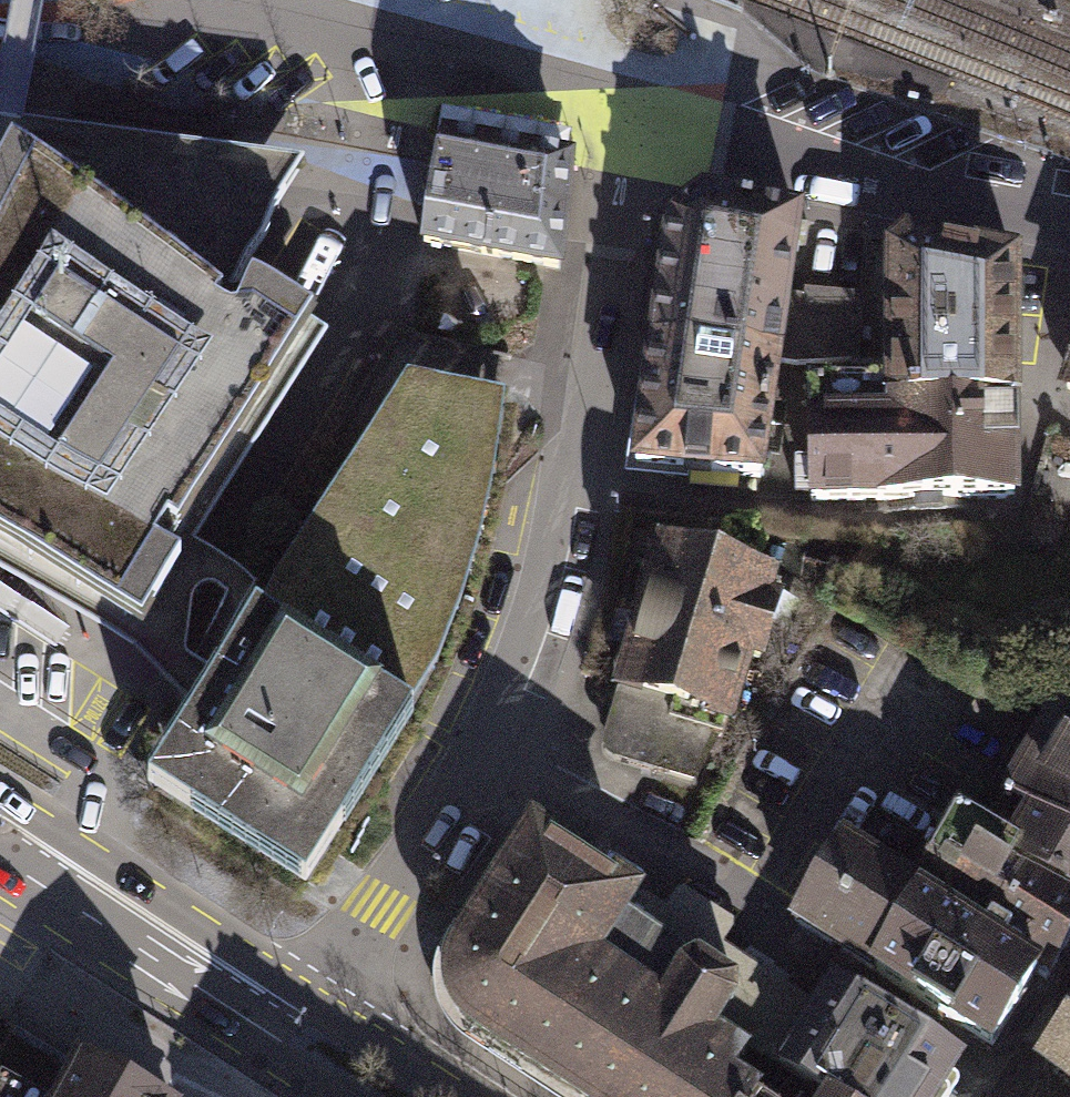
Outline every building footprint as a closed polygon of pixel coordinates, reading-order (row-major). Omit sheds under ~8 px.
[(23,169),(216,293),(233,266),(298,168),(19,132),(0,130),(0,203),(23,169)] [(586,158),(446,135),(427,249),(567,273),(586,158)] [(23,169),(0,203),(0,238),(10,245),(0,259),(0,546),(150,642),(189,583),(164,565),(178,546),(186,551),(323,340),(278,311),(264,303),(249,327),(226,313),(232,303),(216,293),(23,169)] [(801,220),(693,200),(661,224),(624,475),(761,490),(780,359),(790,296),(801,220)] [(10,245),(0,238),(0,259),(10,245)] [(804,381),(806,508),(1019,504),(1018,261),(905,238),(881,256),(880,383),(804,381)] [(802,298),(790,296),(780,359),(861,363),(863,295),(804,290),(802,298)] [(1055,399),(1069,405),(1069,357),(1055,399)] [(220,680),(151,790),(309,891),(412,722),(406,718),(437,672),(457,622),(466,592),(485,528),(497,469),(504,405),(407,385),(375,434),(271,598),(220,680)] [(655,545),(608,699),(615,701),(601,745),(601,751),(603,756),(608,760),(613,762),(693,787),(723,733),(731,736),(751,669),(762,672),(782,606),(772,603),(779,583),(655,545)] [(1004,847),(1020,856),(1013,869),(1069,901),(1069,715),(1051,705),(998,797),(1024,812),(1004,847)] [(1040,981),(1048,986),(1069,948),(1069,901),(1013,869),(1020,856),(1004,847),(953,815),(910,890),(1040,981)] [(440,960),(435,982),(437,1006),(450,1027),(551,1096),(966,1096),(982,1072),(825,972),(807,1000),(723,949),(737,927),(679,890),(663,910),(626,897),(525,829),(440,960)] [(839,845),(785,935),(987,1061),(1040,981),(910,890),(839,845)] [(1029,1073),(1062,1096),(1069,1096),(1069,1017),(1029,1073)] [(82,1064),(64,1096),(146,1096),(82,1064)] [(3,1077),(0,1082),(0,1096),(38,1096),(3,1077)]
